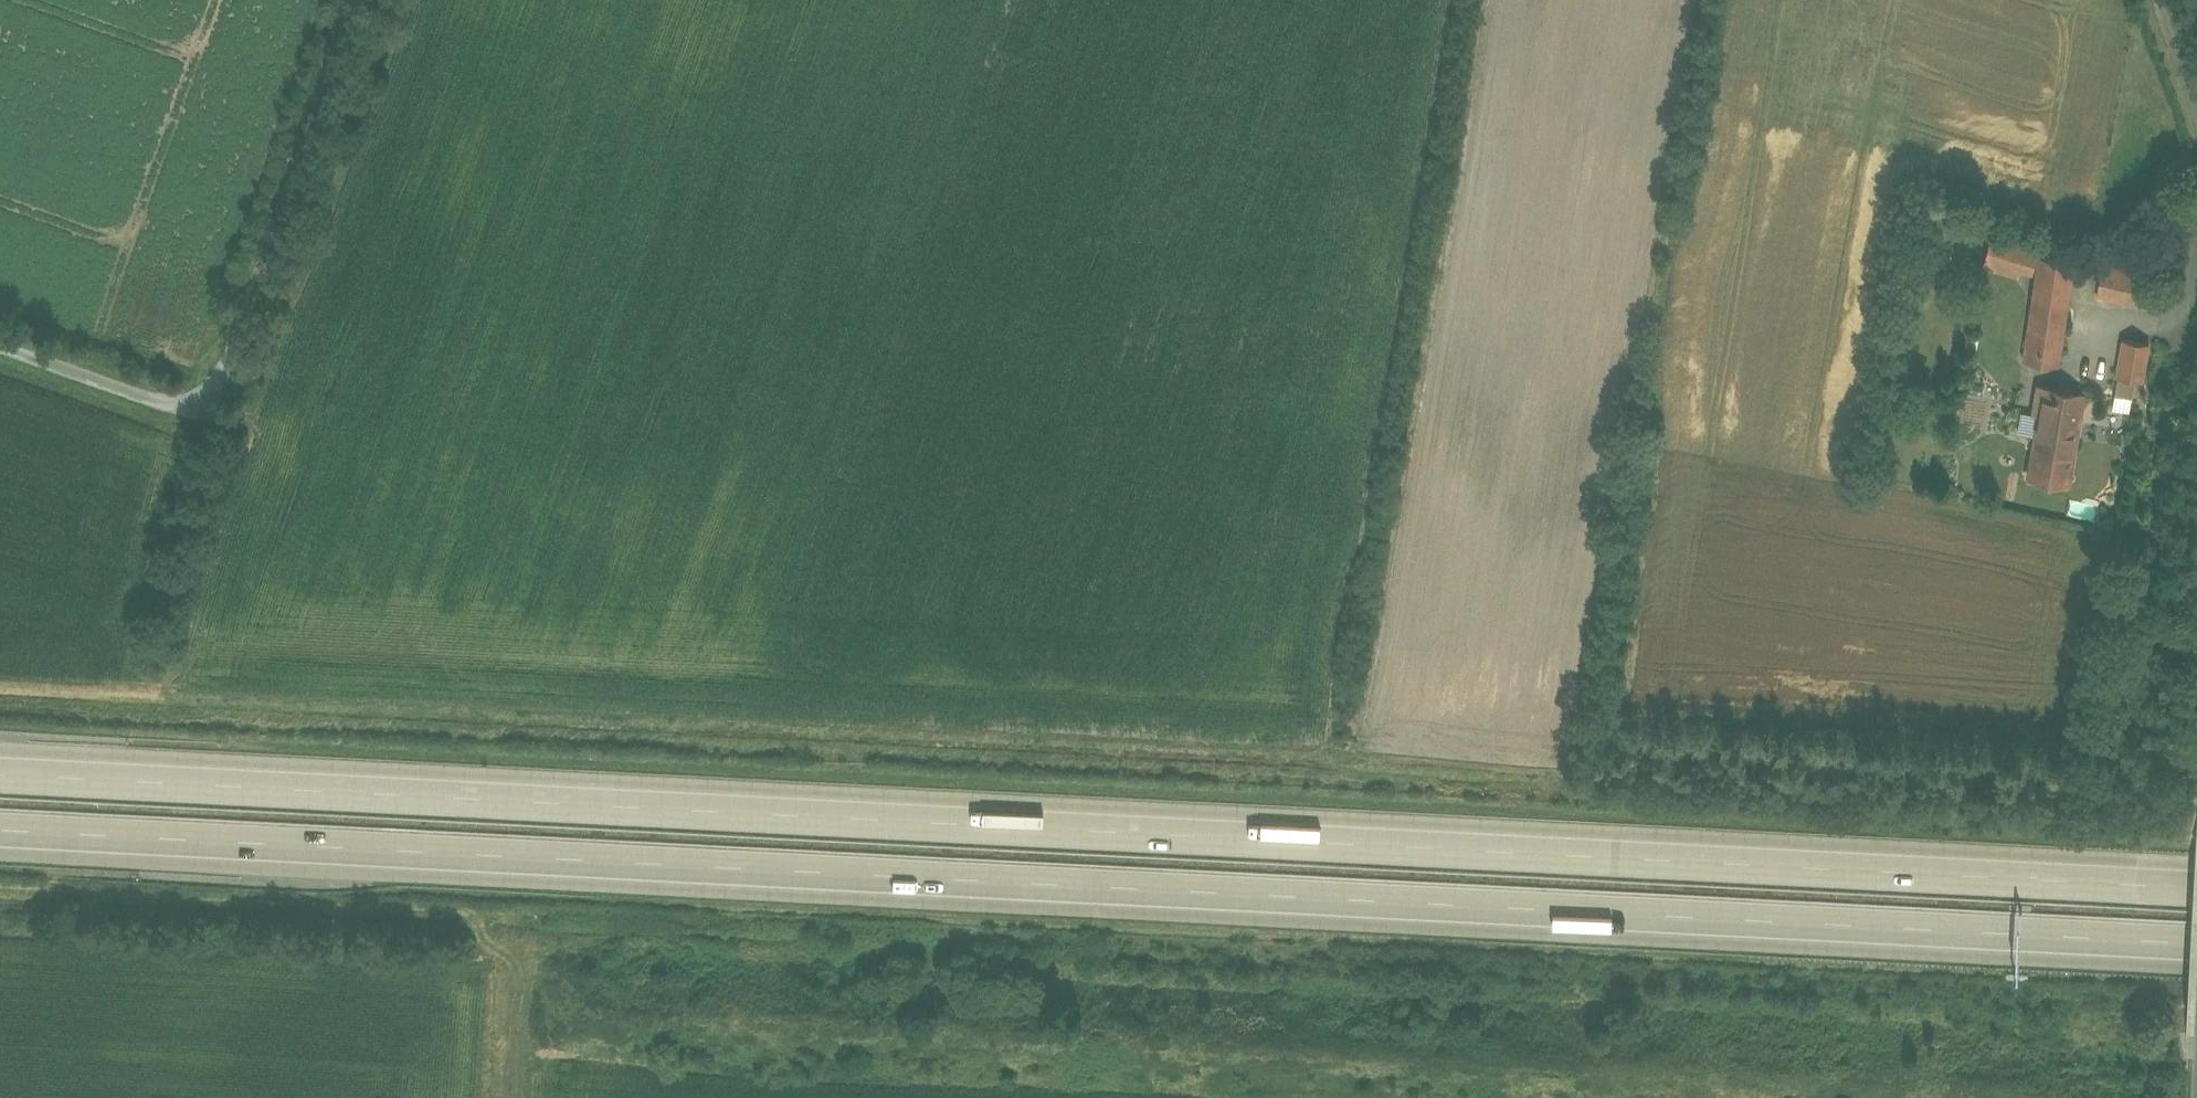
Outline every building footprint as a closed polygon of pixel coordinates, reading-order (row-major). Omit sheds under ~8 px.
[(2040,244),(1990,232),(1981,266),(2016,275),(2018,267),(2033,271),(2040,244)] [(2040,255),(2021,358),(2056,364),(2074,261),(2040,255)] [(2101,267),(2096,295),(2152,306),(2158,278),(2101,267)] [(2147,344),(2121,340),(2114,394),(2133,396),(2135,381),(2142,382),(2147,344)] [(2084,391),(2035,382),(2030,410),(2038,412),(2025,480),(2065,488),(2084,391)] [(2079,516),(2095,518),(2097,505),(2081,503),(2079,516)]
